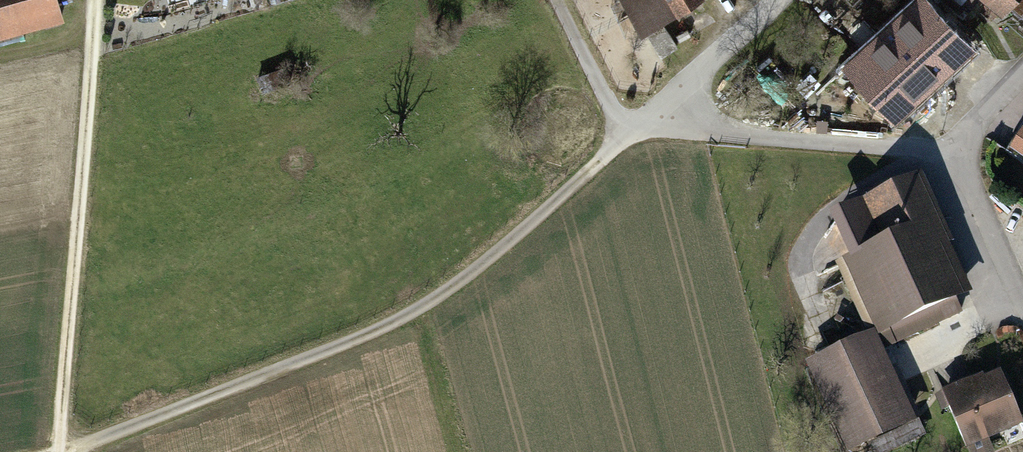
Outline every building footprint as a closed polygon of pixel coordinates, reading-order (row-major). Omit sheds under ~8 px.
[(7,35),(65,20),(60,0),(0,0),(0,8),(7,35)] [(648,39),(709,1),(708,0),(623,0),(648,39)] [(997,55),(939,0),(933,0),(924,10),(913,0),(911,0),(851,64),(887,97),(907,76),(945,111),(997,55)] [(1022,0),(977,0),(1003,23),(1022,0)] [(978,299),(923,178),(867,203),(887,249),(847,267),(877,335),(881,342),(978,299)] [(809,365),(848,451),(860,451),(918,426),(881,342),(877,335),(809,365)] [(947,394),(971,451),(1022,430),(1022,411),(1005,370),(947,394)]
